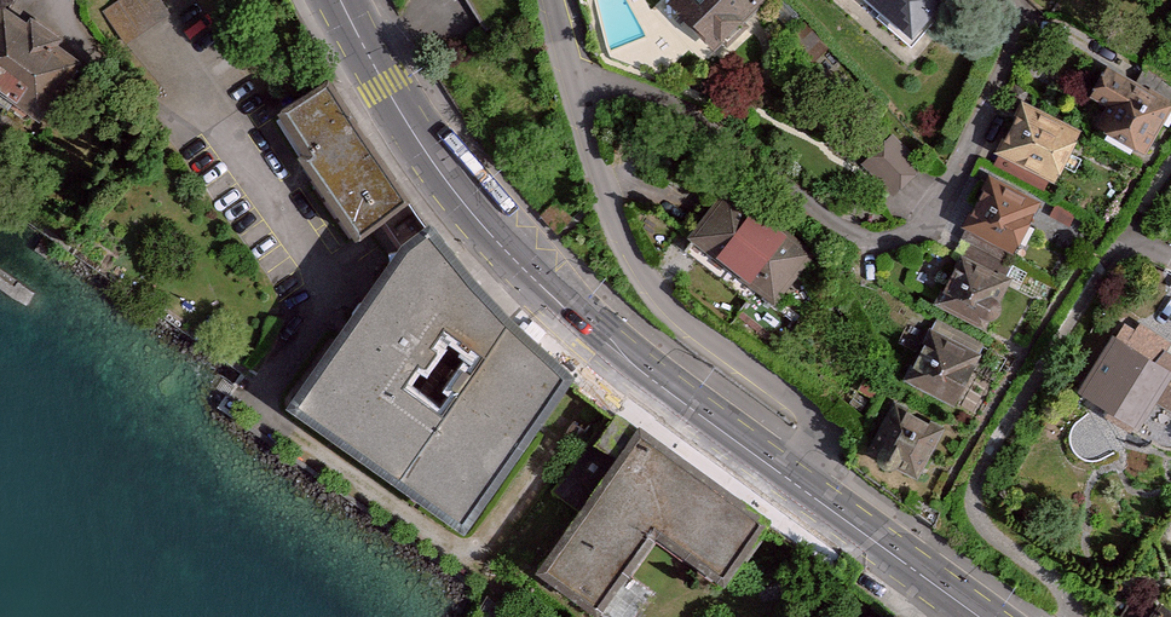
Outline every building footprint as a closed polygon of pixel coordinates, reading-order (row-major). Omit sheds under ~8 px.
[(127,44),(161,23),(147,0),(120,0),(106,9),(127,44)] [(671,11),(712,52),(761,4),(757,0),(681,0),(671,11)] [(899,24),(920,0),(872,0),(899,24)] [(0,1),(0,105),(26,126),(77,63),(0,1)] [(1095,53),(1080,83),(1105,96),(1091,124),(1146,152),(1170,103),(1170,92),(1095,53)] [(417,201),(331,77),(276,114),(362,238),(417,201)] [(1076,118),(1020,90),(990,148),(1047,176),(1076,118)] [(865,165),(899,195),(924,167),(890,137),(865,165)] [(1034,195),(978,167),(949,225),(1005,253),(1034,195)] [(814,252),(729,190),(693,239),(777,301),(814,252)] [(464,296),(416,235),(321,406),(441,507),(553,364),(489,321),(464,296)] [(1006,271),(949,243),(920,301),(976,330),(1006,271)] [(981,345),(925,317),(896,376),(952,404),(981,345)] [(1107,332),(1067,394),(1121,429),(1144,393),(1170,411),(1170,346),(1164,342),(1152,360),(1107,332)] [(940,425),(884,397),(855,455),(911,484),(940,425)] [(628,416),(514,571),(574,614),(642,521),(711,570),(755,509),(628,416)] [(1163,603),(1153,616),(1170,616),(1170,609),(1163,603)]
